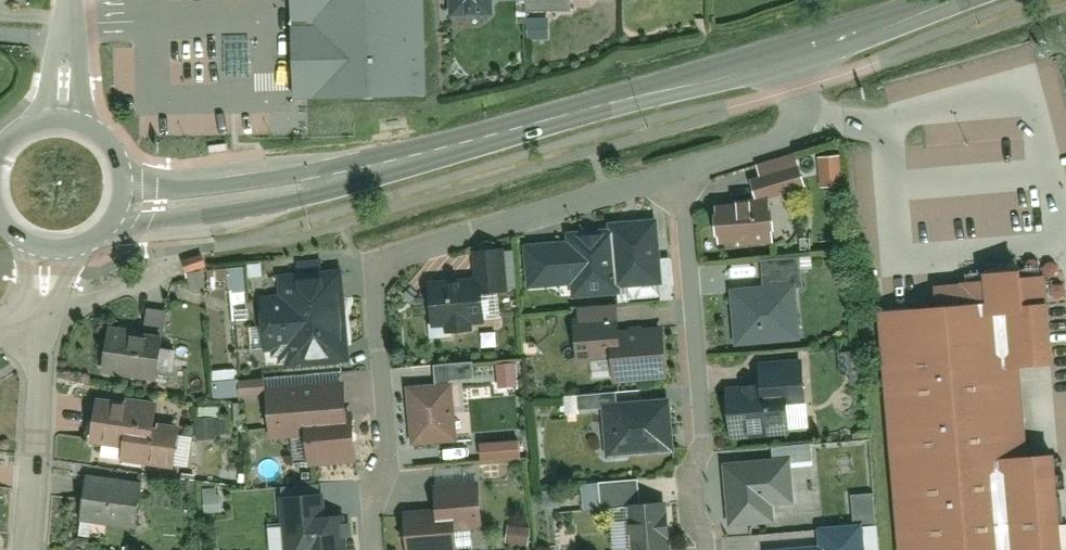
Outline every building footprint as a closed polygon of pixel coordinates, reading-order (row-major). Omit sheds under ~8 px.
[(288,100),(421,97),(419,0),(287,0),(288,100)] [(447,19),(488,17),(489,2),(521,0),(446,0),(447,19)] [(772,203),(715,205),(715,243),(772,242),(772,203)] [(549,242),(522,246),(526,288),(572,284),(573,300),(617,297),(617,285),(659,284),(655,222),(584,222),(562,232),(549,242)] [(881,313),(900,549),(1060,549),(1056,507),(1053,455),(1026,458),(1018,366),(1052,363),(1044,277),(1020,279),(1020,271),(986,273),(987,281),(963,284),(963,286),(936,288),(937,308),(881,313)] [(275,300),(255,302),(257,355),(276,353),(277,369),(343,365),(335,272),(273,278),(275,300)] [(474,281),(421,289),(428,331),(481,322),(474,281)] [(794,289),(724,295),(730,352),(798,344),(794,289)] [(617,319),(568,324),(572,365),(609,362),(611,384),(664,380),(660,336),(618,338),(617,319)] [(154,381),(160,330),(109,323),(102,375),(154,381)] [(725,393),(729,442),(787,437),(785,414),(800,410),(797,371),(750,375),(750,389),(725,393)] [(348,384),(266,392),(269,434),(305,431),(308,467),(355,463),(348,384)] [(454,387),(404,393),(411,450),(460,444),(454,387)] [(151,410),(94,403),(89,437),(114,440),(111,463),(165,470),(171,428),(149,426),(151,410)] [(608,452),(671,448),(669,403),(606,407),(608,452)] [(788,459),(718,464),(726,527),(775,523),(775,509),(792,507),(788,459)] [(141,487),(81,477),(74,518),(134,528),(141,487)] [(403,549),(456,549),(456,531),(481,527),(480,494),(436,498),(436,516),(401,519),(403,549)] [(279,502),(283,549),(353,549),(350,515),(329,517),(327,498),(279,502)] [(625,507),(629,549),(668,549),(663,503),(625,507)]
